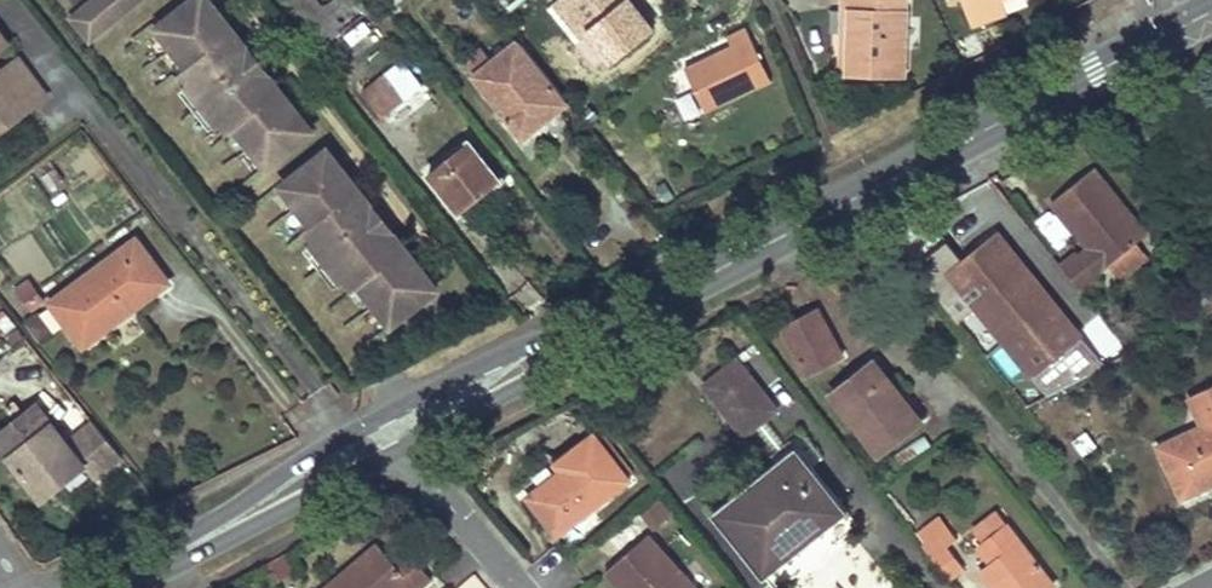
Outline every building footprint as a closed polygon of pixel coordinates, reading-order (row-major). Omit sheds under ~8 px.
[(70,17),(90,40),(136,0),(90,0),(70,17)] [(208,0),(186,0),(153,26),(184,65),(179,69),(188,81),(218,118),(227,130),(232,126),(262,165),(309,129),(263,70),(235,92),(217,69),(245,47),(208,0)] [(310,16),(330,0),(297,0),(310,16)] [(544,8),(572,44),(584,35),(606,62),(648,28),(625,0),(554,0),(544,8)] [(846,0),(833,0),(833,73),(845,73),(845,55),(845,37),(852,37),(852,7),(846,7),(846,0)] [(845,55),(845,73),(907,73),(908,0),(846,0),(846,7),(852,7),(852,37),(845,37),(845,55)] [(977,21),(1026,3),(1027,0),(969,0),(977,21)] [(363,6),(325,36),(346,61),(383,32),(363,6)] [(744,28),(735,32),(726,37),(730,46),(684,68),(705,112),(769,81),(744,28)] [(474,74),(491,95),(507,115),(503,119),(518,138),(566,99),(518,39),(492,60),(480,46),(465,58),(476,73),(474,74)] [(245,47),(217,69),(235,92),(263,70),(245,47)] [(21,116),(45,99),(16,58),(0,69),(0,86),(21,116)] [(381,117),(402,101),(422,85),(402,59),(361,91),(381,117)] [(218,118),(188,81),(176,90),(206,128),(218,118)] [(21,116),(0,86),(0,131),(21,116)] [(480,198),(491,190),(501,181),(469,141),(428,174),(457,211),(477,195),(480,198)] [(324,147),(278,184),(308,223),(303,227),(312,239),(342,276),(351,288),(356,284),(387,323),(433,287),(388,229),(360,251),(342,228),(370,206),(324,147)] [(1080,254),(1078,251),(1059,266),(1082,294),(1100,279),(1095,273),(1136,241),(1113,212),(1121,206),(1091,168),(1049,202),(1086,249),(1080,254)] [(342,228),(360,251),(388,229),(370,206),(342,228)] [(1144,234),(1121,206),(1113,212),(1136,241),(1144,234)] [(945,238),(910,265),(942,304),(959,290),(1028,375),(1029,374),(1045,395),(1100,367),(1076,337),(1078,336),(993,231),(960,257),(945,238)] [(108,327),(138,305),(168,283),(135,239),(52,300),(78,336),(102,318),(108,327)] [(342,276),(312,239),(301,248),(330,285),(342,276)] [(41,300),(34,291),(28,281),(15,290),(28,310),(41,300)] [(804,370),(821,361),(838,352),(815,309),(781,326),(804,370)] [(761,389),(735,357),(702,383),(728,416),(761,389)] [(921,413),(910,400),(899,386),(893,390),(870,361),(829,394),(874,451),(921,413)] [(1201,485),(1211,480),(1211,384),(1186,395),(1200,425),(1157,445),(1179,495),(1201,485)] [(743,434),(777,408),(761,389),(728,416),(743,434)] [(19,420),(33,438),(52,424),(38,405),(19,420)] [(0,434),(0,445),(36,493),(44,487),(47,492),(83,465),(91,475),(117,454),(91,421),(65,440),(52,424),(33,438),(19,420),(0,434)] [(557,469),(540,482),(523,495),(553,534),(626,477),(591,432),(552,462),(557,469)] [(1097,448),(1086,432),(1071,442),(1082,458),(1097,448)] [(727,498),(712,511),(763,575),(846,511),(794,447),(777,459),(782,466),(732,504),(727,498)] [(727,498),(732,504),(782,466),(777,459),(727,498)] [(668,512),(657,498),(641,513),(652,527),(668,512)] [(960,566),(951,555),(942,544),(952,536),(943,525),(920,544),(946,577),(960,566)] [(989,587),(1043,587),(1050,583),(1005,525),(980,544),(992,560),(977,572),(989,587)] [(645,532),(603,569),(619,587),(694,587),(645,532)] [(409,584),(391,563),(376,545),(323,587),(404,587),(409,584)] [(404,587),(418,587),(427,580),(404,552),(391,563),(409,584),(404,587)] [(300,569),(291,553),(258,570),(270,586),(300,569)]
